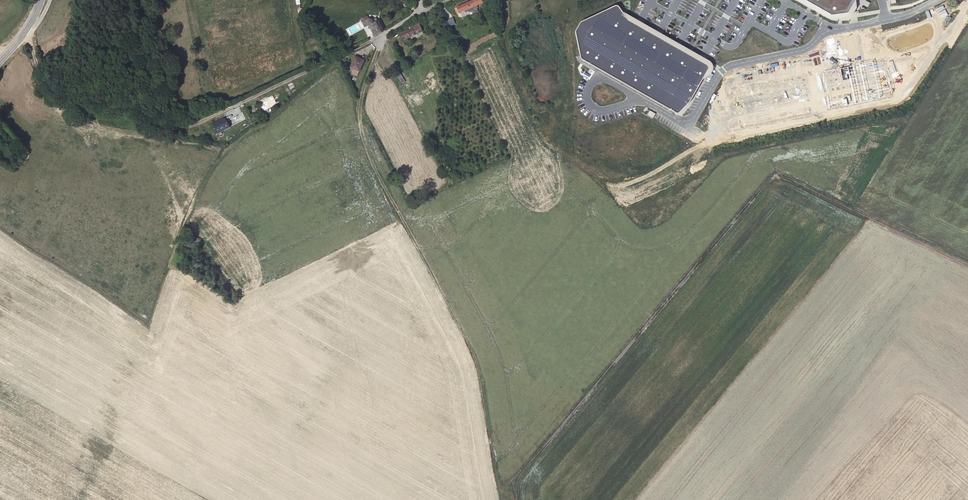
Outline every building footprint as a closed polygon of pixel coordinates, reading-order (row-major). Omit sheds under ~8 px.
[(830,15),(849,13),(853,5),(855,2),(855,1),(856,0),(803,0),(830,15)] [(472,4),(458,11),(460,17),(475,10),(472,4)] [(615,6),(614,6),(581,22),(575,32),(580,59),(581,59),(676,113),(677,114),(678,114),(679,113),(689,103),(703,79),(708,70),(708,68),(708,67),(708,66),(706,65),(628,20),(626,16),(619,7),(617,6),(616,6),(615,6)] [(374,36),(383,31),(376,18),(372,21),(369,21),(367,17),(361,21),(364,27),(368,25),(374,36)] [(449,27),(455,25),(453,18),(447,20),(449,27)] [(438,19),(432,22),(436,31),(442,28),(438,19)] [(420,23),(402,31),(406,38),(423,30),(420,23)] [(356,78),(364,62),(355,57),(349,70),(353,71),(351,75),(356,78)] [(263,113),(279,107),(276,98),(274,99),(273,95),(258,100),(263,113)] [(414,99),(418,106),(423,103),(419,97),(414,99)] [(229,127),(224,117),(211,124),(216,133),(229,127)]
